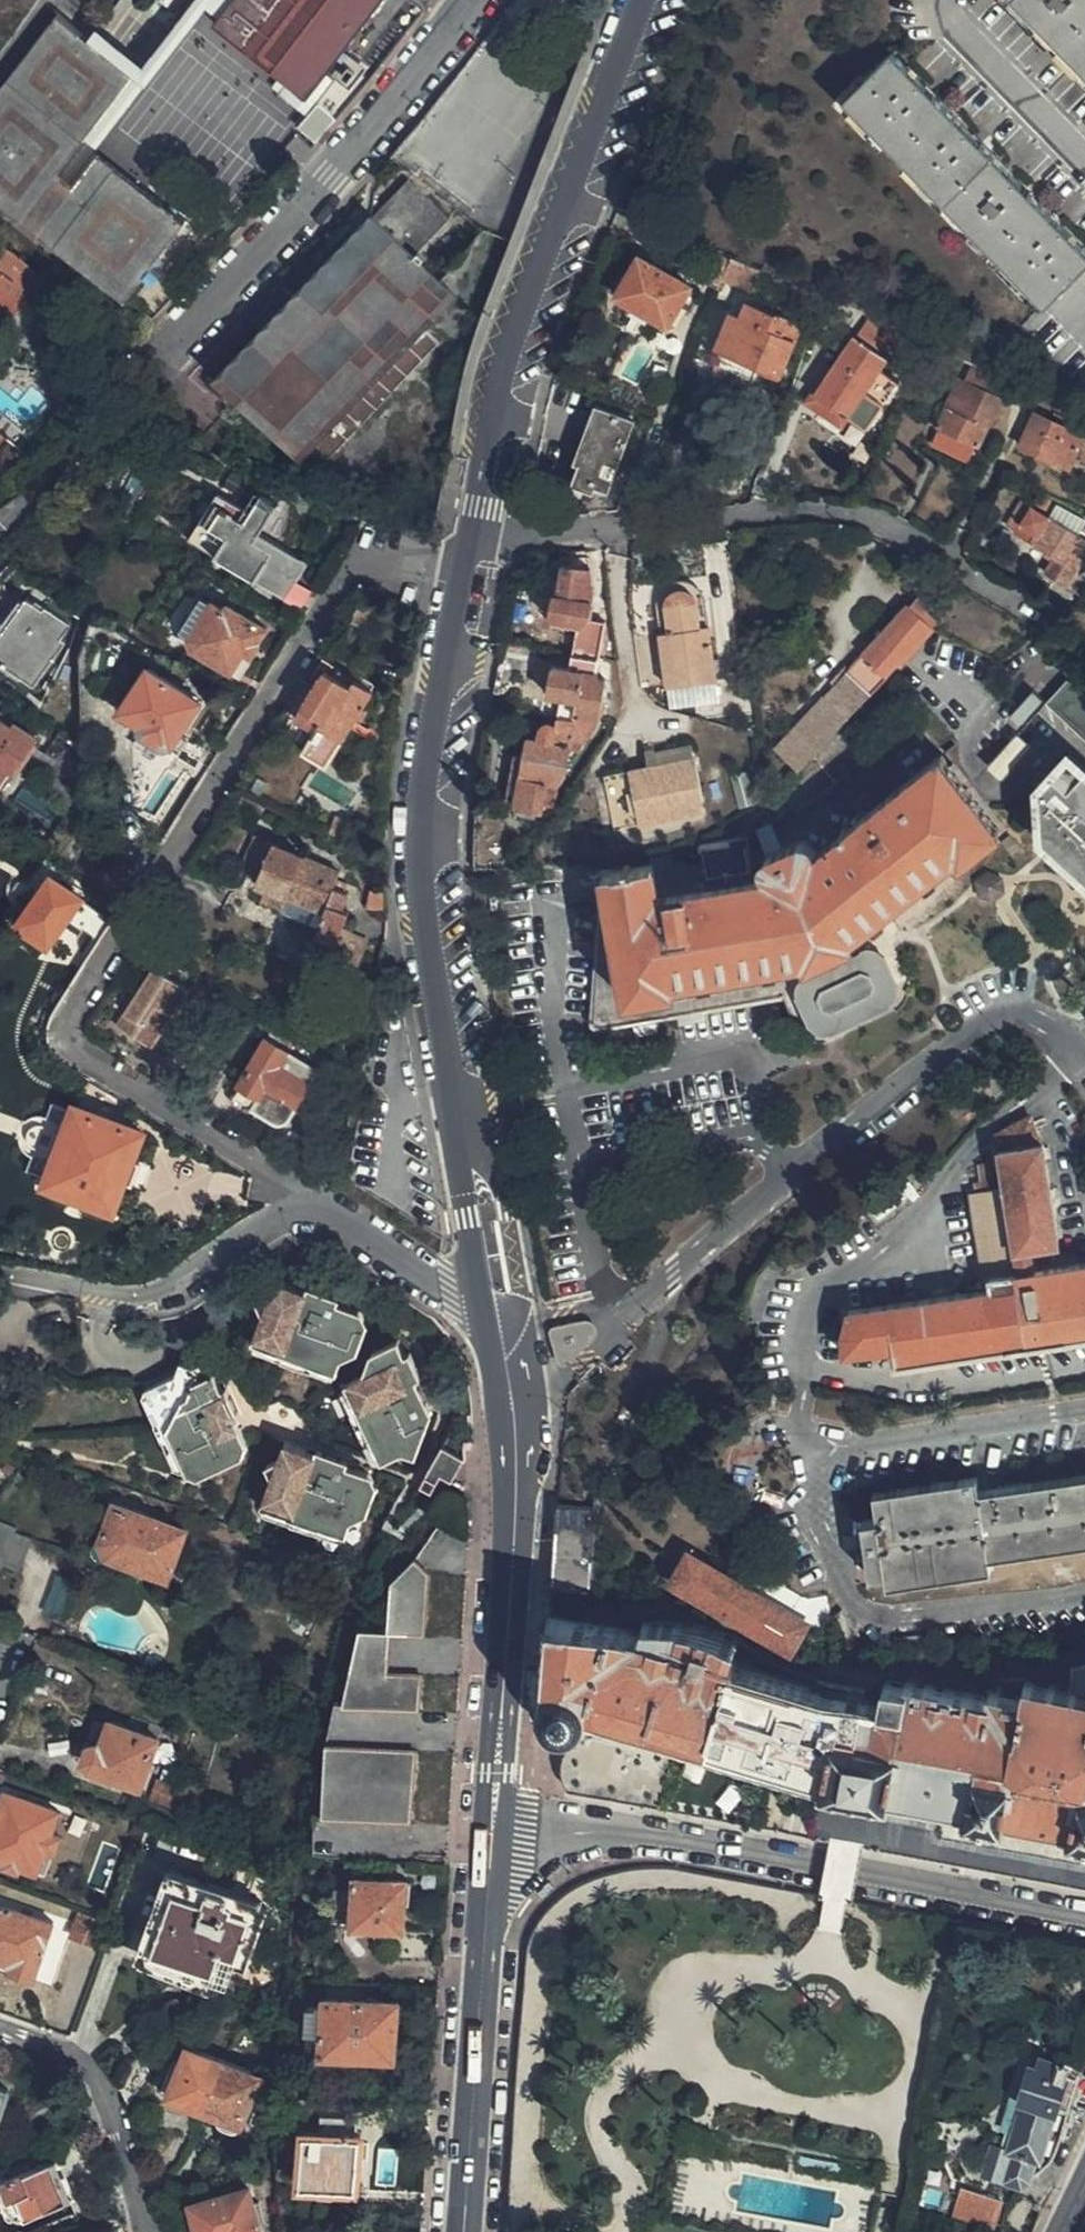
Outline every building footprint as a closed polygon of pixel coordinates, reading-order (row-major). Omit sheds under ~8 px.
[(157,6),(150,0),(51,0),(0,62),(0,211),(146,325),(329,134),(432,0),(162,0),(157,6)] [(1084,74),(1084,0),(1012,0),(1084,74)] [(892,55),(846,100),(1044,304),(1084,265),(1084,254),(892,55)] [(298,451),(408,338),(455,290),(416,253),(452,217),(410,177),(375,212),(370,207),(215,370),(298,451)] [(0,247),(0,311),(10,319),(41,282),(14,259),(0,247)] [(663,324),(685,286),(637,258),(615,295),(663,324)] [(776,380),(800,324),(775,313),(774,315),(743,301),(737,315),(727,311),(712,348),(753,365),(751,369),(776,380)] [(893,385),(876,373),(883,363),(853,341),(829,373),(825,370),(799,405),(836,431),(846,417),(861,428),(893,385)] [(975,448),(997,402),(956,382),(933,428),(975,448)] [(604,490),(630,420),(592,406),(575,448),(581,451),(569,484),(576,487),(592,493),(595,487),(604,490)] [(1068,467),(1082,432),(1035,413),(1021,447),(1068,467)] [(24,456),(7,442),(5,446),(1,456),(2,465),(3,469),(9,476),(24,456)] [(264,563),(270,553),(252,541),(274,504),(259,494),(242,519),(221,508),(209,529),(224,539),(212,559),(251,584),(253,581),(282,601),(294,584),(264,563)] [(1043,512),(1022,499),(1016,511),(1001,536),(1010,541),(1008,546),(1046,568),(1037,586),(1070,605),(1076,595),(1084,578),(1084,535),(1043,512)] [(300,573),(270,553),(264,563),(294,584),(300,573)] [(574,628),(570,652),(595,657),(599,641),(601,621),(586,618),(590,591),(585,567),(560,563),(555,579),(552,580),(549,598),(546,615),(548,616),(548,624),(574,628)] [(0,608),(0,667),(17,680),(60,621),(15,587),(0,608)] [(711,684),(706,645),(697,645),(695,632),(691,609),(691,600),(684,593),(679,591),(675,590),(668,592),(661,600),(660,608),(664,635),(655,638),(662,691),(711,684)] [(847,720),(934,628),(939,621),(927,611),(931,607),(905,595),(892,610),(889,610),(882,616),(883,619),(766,746),(795,773),(814,755),(847,720)] [(256,648),(253,644),(262,631),(244,617),(226,605),(221,611),(199,596),(176,630),(186,637),(189,646),(191,649),(220,668),(232,677),(235,677),(253,651),(256,648)] [(697,645),(706,645),(704,631),(695,632),(697,645)] [(532,675),(538,653),(517,648),(516,654),(505,651),(502,668),(532,675)] [(557,702),(554,717),(593,724),(598,697),(602,678),(595,677),(596,671),(593,670),(595,657),(570,652),(566,667),(551,665),(546,693),(558,696),(557,702)] [(309,688),(299,681),(289,697),(279,713),(308,730),(296,748),(319,764),(367,693),(325,666),(309,688)] [(170,744),(196,703),(147,667),(119,708),(132,718),(170,744)] [(1049,696),(1084,730),(1084,696),(1065,678),(1049,696)] [(1011,713),(1023,724),(1045,701),(1033,690),(1011,713)] [(33,740),(0,717),(0,789),(9,777),(33,740)] [(593,724),(554,717),(553,724),(546,722),(541,726),(538,731),(525,729),(520,754),(513,753),(504,794),(513,796),(512,804),(537,809),(537,806),(543,806),(549,783),(570,742),(590,745),(593,724)] [(871,749),(847,720),(814,755),(834,778),(860,757),(871,749)] [(1004,772),(1033,742),(1020,729),(990,759),(1004,772)] [(1062,748),(1031,786),(1034,841),(1084,888),(1084,767),(1062,748)] [(766,803),(763,802),(740,817),(743,831),(715,836),(696,841),(700,866),(669,863),(668,853),(646,859),(645,864),(604,871),(549,874),(549,882),(605,879),(608,899),(599,901),(590,1027),(612,1023),(615,1037),(637,1033),(635,1020),(797,993),(811,1026),(819,1031),(827,1032),(893,1001),(895,999),(896,981),(894,973),(885,956),(880,951),(873,947),(863,947),(857,933),(956,856),(962,861),(1001,827),(942,752),(814,850),(805,836),(800,836),(765,854),(763,856),(762,858),(769,874),(750,877),(743,837),(770,823),(771,819),(788,805),(778,791),(766,803)] [(697,814),(688,762),(640,770),(621,774),(628,824),(636,823),(678,816),(697,814)] [(514,824),(482,822),(480,843),(512,845),(514,824)] [(304,859),(272,846),(255,887),(266,892),(270,894),(264,910),(279,917),(285,903),(304,859)] [(340,874),(304,859),(285,903),(322,919),(316,934),(313,941),(333,949),(335,949),(340,939),(349,915),(340,911),(348,894),(343,893),(334,888),(337,881),(340,874)] [(981,892),(995,897),(1006,887),(1004,873),(990,867),(979,875),(981,892)] [(32,906),(61,926),(79,901),(40,873),(32,882),(36,885),(26,899),(32,903),(32,906)] [(347,885),(337,881),(334,888),(343,893),(347,885)] [(368,908),(385,908),(384,892),(371,891),(368,908)] [(270,894),(266,892),(259,908),(264,910),(270,894)] [(322,919),(285,903),(279,917),(278,918),(316,934),(322,919)] [(81,940),(61,926),(41,955),(61,968),(81,940)] [(335,949),(333,949),(330,958),(358,970),(366,950),(340,939),(335,949)] [(196,974),(160,953),(116,1030),(152,1050),(196,974)] [(282,1124),(318,1072),(265,1037),(229,1089),(232,1103),(242,1110),(254,1107),(282,1124)] [(130,1161),(139,1135),(73,1110),(42,1184),(50,1188),(49,1194),(100,1216),(103,1209),(110,1210),(120,1185),(129,1188),(137,1165),(130,1161)] [(838,1339),(841,1356),(890,1348),(892,1365),(1084,1335),(1084,1263),(1051,1268),(1047,1248),(1056,1247),(1040,1138),(1029,1112),(989,1133),(994,1167),(972,1170),(975,1189),(967,1191),(983,1289),(843,1311),(838,1339)] [(270,1282),(251,1331),(274,1341),(276,1348),(306,1360),(311,1356),(336,1365),(339,1358),(343,1345),(356,1350),(366,1322),(354,1316),(356,1306),(332,1298),(334,1291),(303,1279),(301,1286),(281,1278),(270,1282)] [(552,1327),(560,1355),(562,1358),(566,1359),(568,1359),(572,1358),(598,1332),(600,1327),(599,1322),(596,1317),(592,1315),(555,1320),(553,1323),(552,1327)] [(274,1341),(251,1331),(245,1345),(330,1379),(336,1365),(311,1356),(306,1360),(276,1348),(274,1341)] [(380,1367),(351,1381),(362,1404),(358,1410),(371,1441),(380,1444),(388,1460),(420,1444),(429,1423),(422,1408),(429,1405),(416,1377),(422,1374),(413,1351),(406,1354),(400,1341),(373,1352),(380,1367)] [(351,1363),(356,1350),(343,1345),(339,1358),(351,1363)] [(153,1382),(148,1384),(154,1399),(157,1407),(156,1419),(169,1446),(177,1448),(186,1468),(193,1466),(199,1478),(238,1462),(241,1460),(237,1449),(245,1445),(238,1428),(234,1420),(240,1417),(226,1387),(221,1390),(205,1358),(194,1363),(153,1382)] [(362,1404),(351,1381),(340,1386),(376,1465),(388,1460),(380,1444),(371,1441),(358,1410),(362,1404)] [(154,1399),(148,1384),(132,1391),(151,1431),(167,1466),(171,1476),(181,1473),(186,1483),(199,1478),(193,1466),(186,1468),(177,1448),(169,1446),(156,1419),(157,1407),(154,1399)] [(279,1445),(258,1504),(283,1515),(284,1522),(314,1532),(320,1528),(342,1536),(346,1529),(350,1516),(363,1520),(373,1488),(360,1483),(362,1476),(340,1467),(341,1462),(310,1450),(307,1456),(279,1445)] [(450,1482),(464,1459),(442,1445),(428,1470),(450,1482)] [(974,1494),(973,1482),(869,1498),(873,1526),(854,1529),(862,1579),(881,1577),(882,1585),(987,1570),(985,1558),(1084,1543),(1084,1478),(974,1494)] [(283,1515),(258,1504),(253,1517),(308,1538),(339,1548),(342,1536),(320,1528),(314,1532),(284,1522),(283,1515)] [(553,1560),(550,1588),(582,1593),(586,1554),(590,1507),(557,1504),(555,1520),(553,1560)] [(167,1572),(181,1531),(170,1527),(130,1511),(113,1505),(110,1513),(95,1552),(102,1554),(165,1577),(167,1572)] [(359,1533),(363,1520),(350,1516),(346,1529),(359,1533)] [(22,1538),(0,1531),(0,1559),(14,1563),(22,1538)] [(789,1649),(791,1647),(801,1630),(806,1621),(685,1552),(668,1581),(706,1602),(784,1647),(789,1649)] [(387,1671),(391,1631),(424,1633),(429,1571),(412,1560),(406,1567),(386,1596),(365,1627),(347,1652),(342,1704),(417,1709),(418,1705),(421,1674),(387,1671)] [(1069,1666),(1071,1681),(1022,1677),(1020,1691),(987,1688),(986,1689),(904,1679),(902,1681),(883,1679),(880,1699),(862,1696),(864,1686),(814,1679),(814,1688),(809,1688),(748,1673),(750,1656),(692,1629),(656,1617),(638,1613),(637,1623),(626,1623),(548,1616),(539,1707),(542,1715),(548,1725),(556,1728),(567,1729),(574,1725),(584,1717),(589,1718),(590,1731),(583,1734),(582,1738),(571,1742),(567,1745),(562,1753),(558,1762),(557,1768),(558,1776),(559,1785),(567,1794),(830,1842),(845,1845),(860,1847),(942,1863),(1084,1889),(1084,1664),(1069,1666)] [(154,1738),(130,1728),(105,1718),(95,1743),(84,1744),(80,1755),(88,1763),(88,1765),(115,1776),(112,1785),(134,1793),(143,1768),(152,1744),(154,1738)] [(409,1823),(412,1784),(414,1751),(410,1750),(360,1747),(327,1745),(324,1778),(321,1814),(353,1817),(409,1823)] [(54,1810),(23,1797),(4,1790),(1,1798),(0,1801),(0,1856),(1,1857),(0,1858),(0,1859),(15,1865),(16,1862),(33,1868),(41,1848),(51,1851),(57,1834),(47,1829),(54,1810)] [(281,1876),(244,1863),(232,1895),(214,1888),(168,1872),(149,1926),(137,1955),(197,1976),(223,1984),(231,1962),(245,1966),(265,1916),(281,1876)] [(401,1930),(403,1899),(405,1882),(391,1881),(374,1880),(354,1879),(351,1902),(350,1926),(401,1930)] [(45,1922),(0,1906),(0,1970),(33,1982),(46,1947),(53,1925),(45,1922)] [(109,1924),(82,1912),(74,1932),(101,1943),(109,1924)] [(395,2016),(396,2000),(326,1993),(322,2048),(339,2050),(392,2055),(395,2016)] [(242,2125),(261,2076),(209,2055),(188,2047),(167,2097),(242,2125)] [(1053,2102),(1069,2107),(1073,2092),(1078,2078),(1081,2066),(1082,2064),(1039,2052),(1023,2099),(1024,2102),(1015,2131),(1009,2149),(1011,2150),(1001,2181),(1021,2189),(1027,2181),(1039,2141),(1049,2108),(1051,2108),(1053,2102)] [(8,2091),(0,2088),(0,2115),(8,2091)] [(355,2163),(357,2135),(351,2134),(352,2118),(345,2117),(319,2114),(319,2129),(303,2129),(300,2166),(300,2183),(331,2187),(353,2189),(355,2174),(355,2163)] [(63,2173),(56,2158),(3,2180),(0,2182),(0,2188),(8,2207),(10,2211),(15,2214),(19,2217),(25,2218),(72,2196),(63,2173)] [(953,2210),(997,2225),(1007,2197),(963,2182),(953,2210)] [(249,2187),(203,2200),(191,2202),(198,2231),(262,2231),(249,2187)] [(185,2210),(164,2216),(168,2231),(190,2231),(185,2210)]
